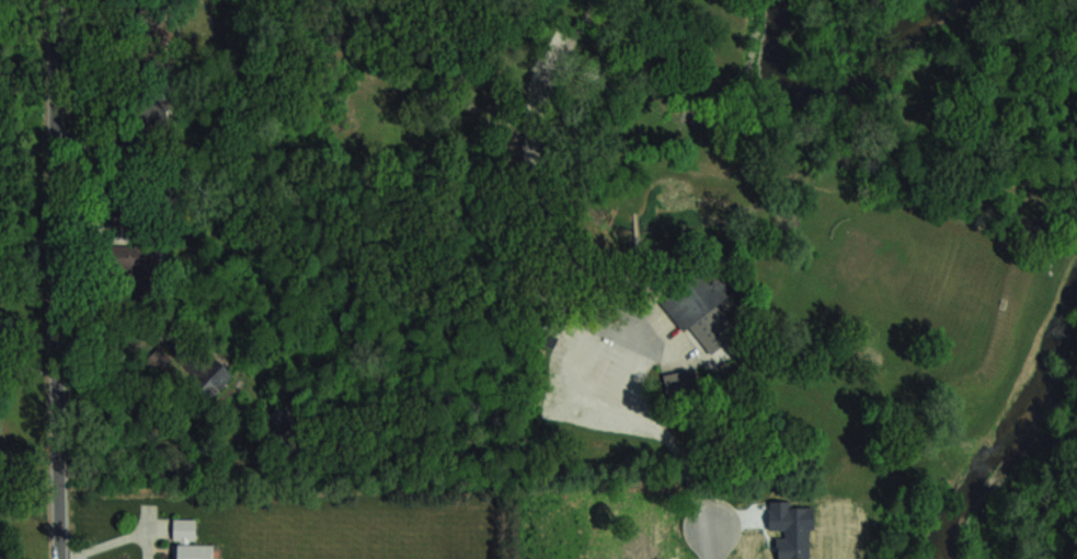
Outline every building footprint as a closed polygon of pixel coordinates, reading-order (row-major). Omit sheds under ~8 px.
[(154,244),(111,245),(112,291),(154,290),(154,244)] [(661,305),(683,332),(734,291),(712,263),(661,305)] [(557,335),(546,328),(540,339),(551,346),(557,335)] [(232,377),(202,346),(182,367),(212,397),(232,377)] [(196,520),(173,520),(172,544),(173,544),(173,558),(212,558),(212,545),(196,545),(196,520)]
